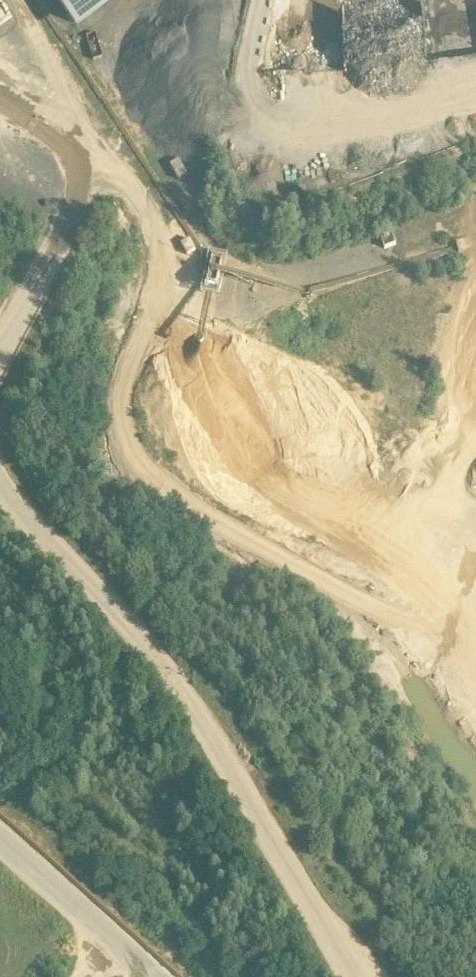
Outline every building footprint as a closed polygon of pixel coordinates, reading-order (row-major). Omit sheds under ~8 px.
[(75,30),(119,0),(54,0),(75,30)]
